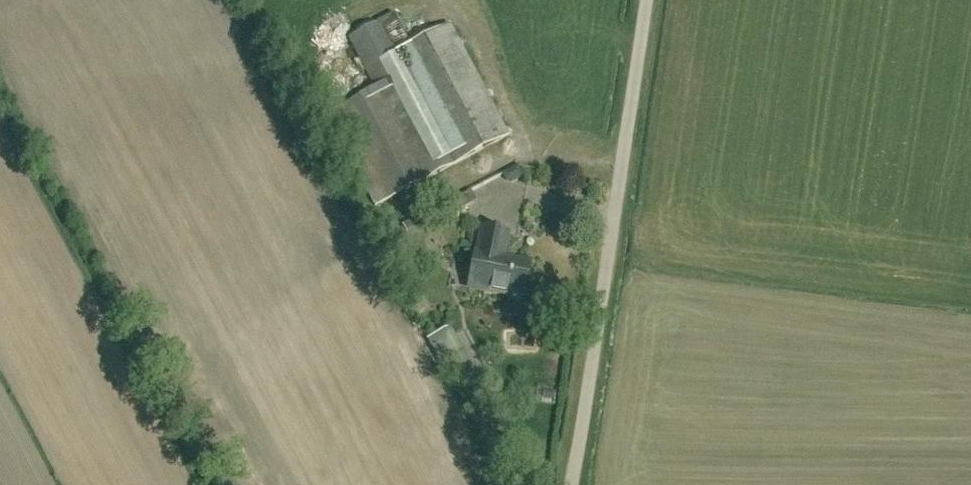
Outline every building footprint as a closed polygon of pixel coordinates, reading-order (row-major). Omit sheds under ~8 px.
[(393,15),(380,22),(350,38),(377,89),(327,115),(376,206),(507,137),(449,26),(410,47),(393,15)] [(427,217),(409,226),(414,236),(432,226),(427,217)] [(522,299),(528,265),(503,260),(508,234),(482,229),(477,255),(476,254),(469,288),(522,299)] [(544,388),(544,403),(558,403),(559,388),(544,388)]
